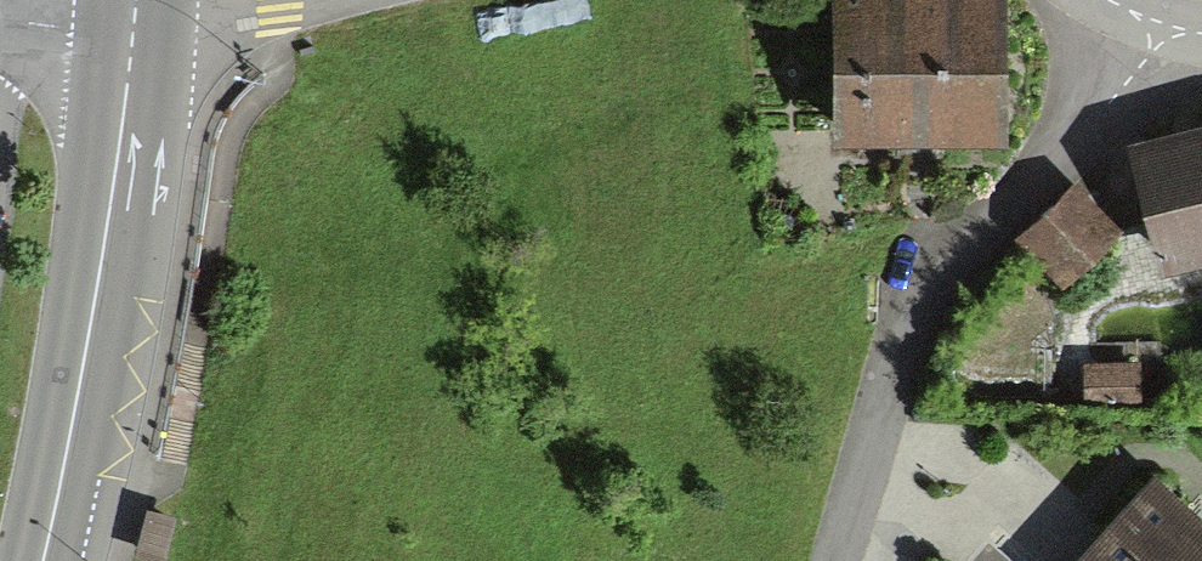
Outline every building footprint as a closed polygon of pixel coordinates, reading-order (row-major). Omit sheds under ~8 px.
[(832,144),(1007,141),(1005,0),(830,0),(832,144)] [(1138,143),(1167,272),(1201,263),(1201,127),(1138,143)] [(1123,236),(1073,184),(1014,240),(1064,292),(1123,236)] [(1093,349),(1091,393),(1143,394),(1144,350),(1093,349)] [(1149,478),(1073,560),(1201,560),(1201,527),(1149,478)]
